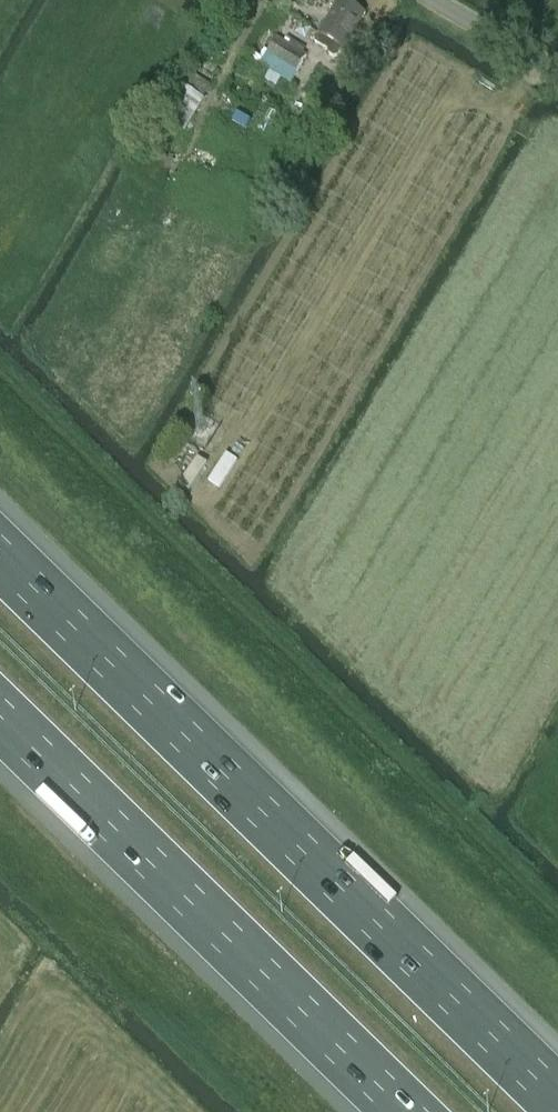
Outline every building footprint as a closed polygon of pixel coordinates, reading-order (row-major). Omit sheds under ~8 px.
[(338,58),(343,51),(364,14),(341,0),(315,44),(328,52),(328,56),(334,60),(338,58)] [(285,10),(281,17),(285,19),(289,13),(285,10)] [(276,39),(261,65),(291,83),(307,57),(276,39)] [(189,72),(180,84),(202,99),(211,86),(189,72)] [(180,84),(161,115),(186,132),(206,101),(202,99),(180,84)] [(269,111),(265,118),(273,123),(277,116),(269,111)] [(227,454),(209,482),(220,489),(237,461),(227,454)] [(189,490),(207,463),(198,457),(179,484),(189,490)]
